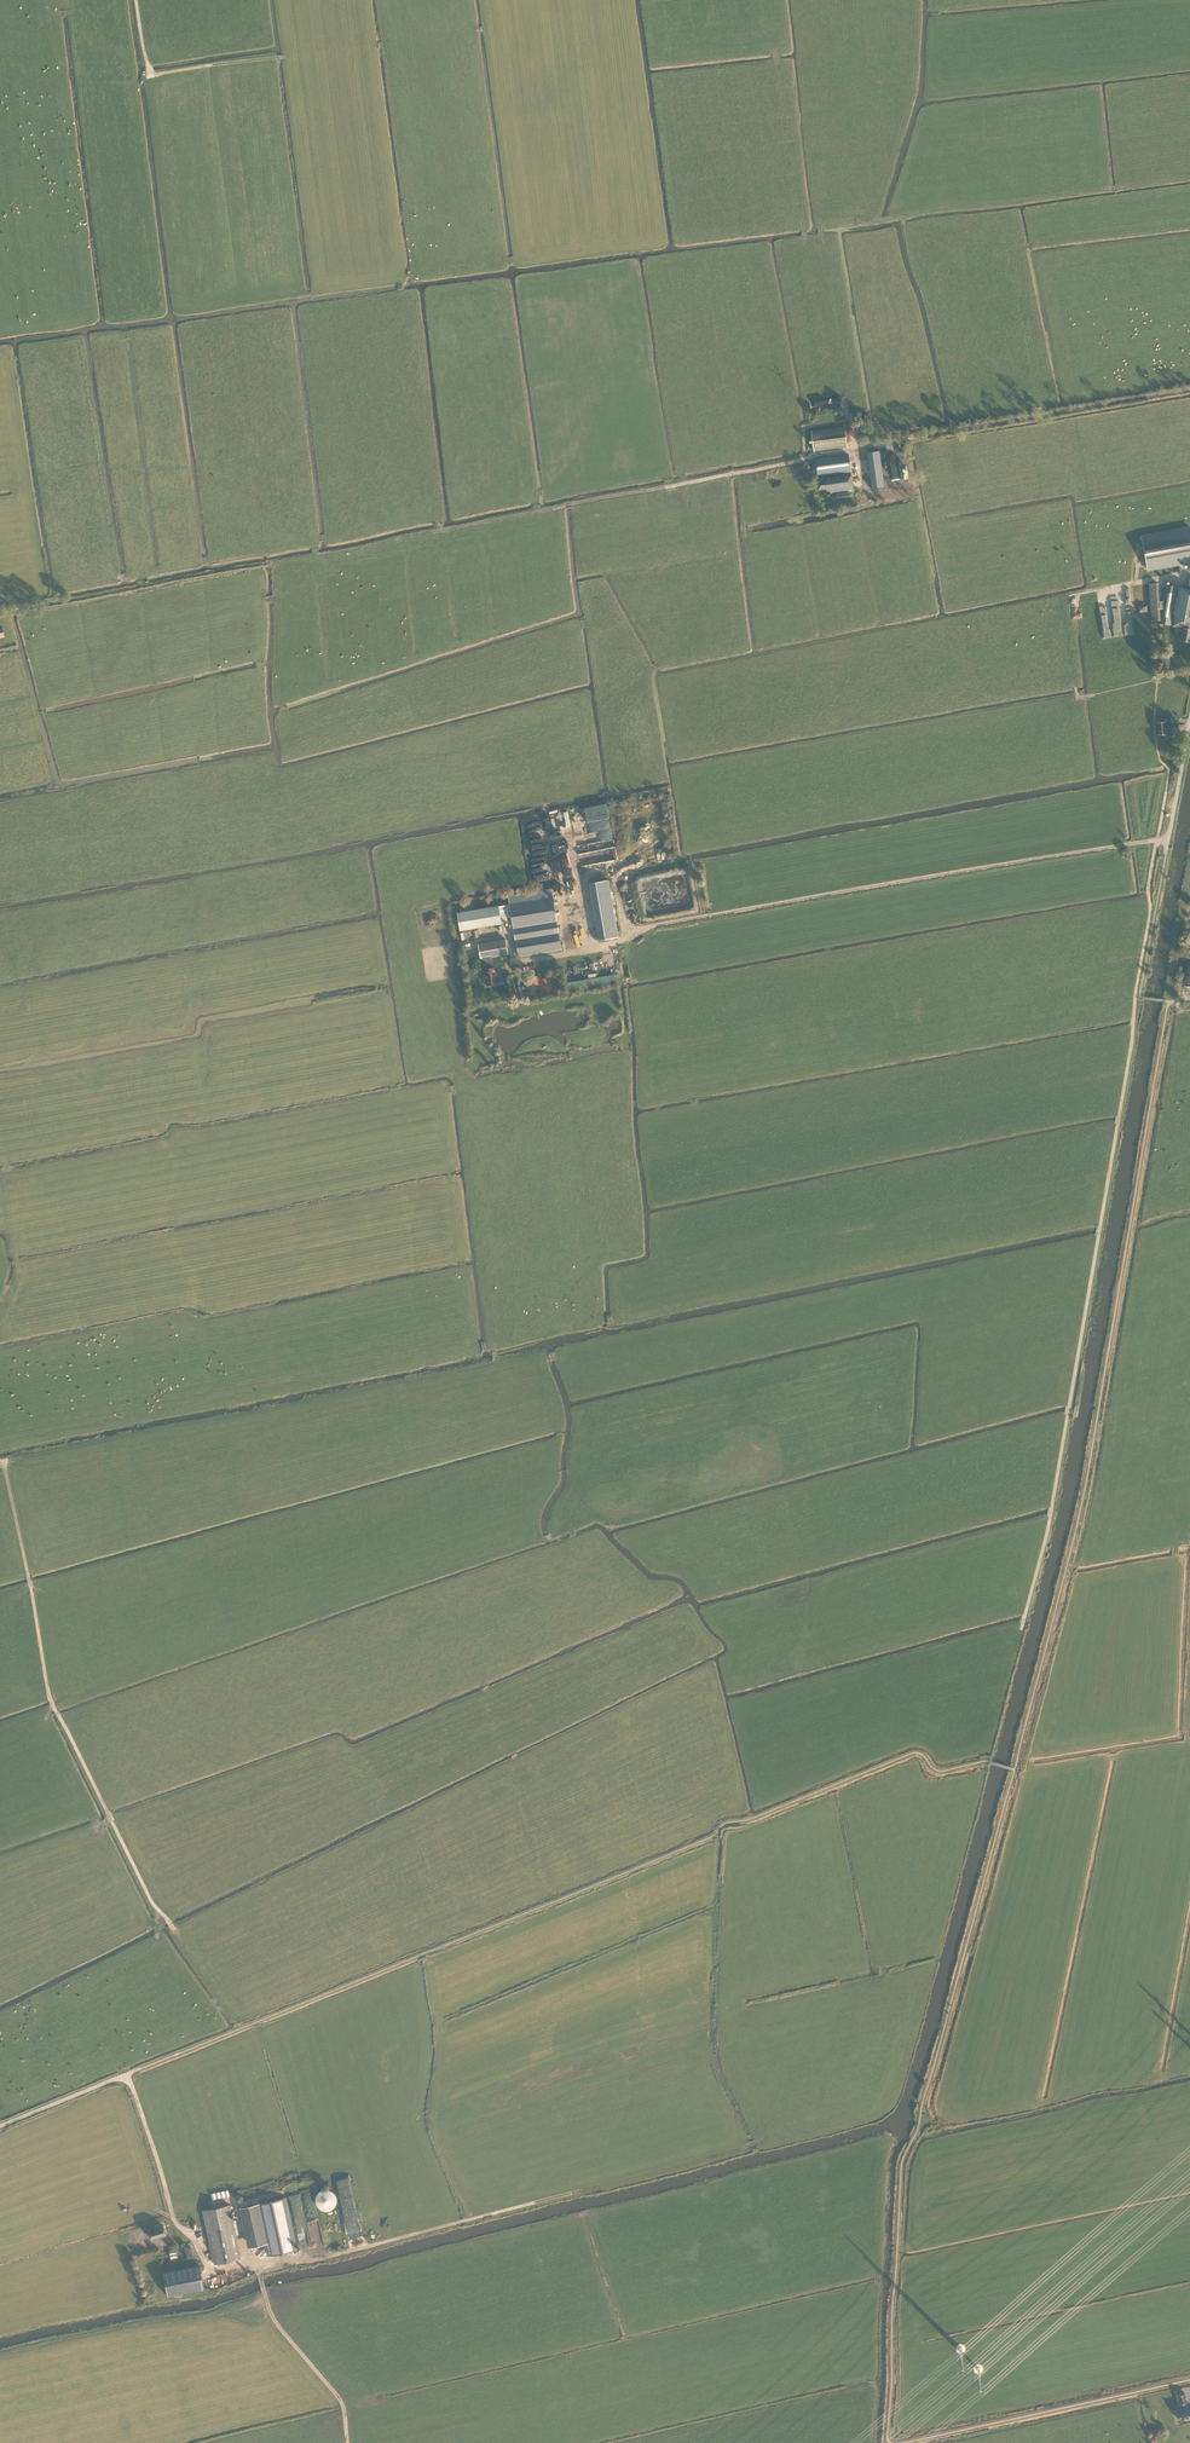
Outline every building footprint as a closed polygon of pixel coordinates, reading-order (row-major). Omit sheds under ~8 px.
[(847,447),(844,426),(811,430),(814,451),(847,447)] [(853,490),(848,459),(815,464),(817,478),(816,478),(818,492),(826,491),(827,494),(830,494),(830,493),(853,490)] [(1189,527),(1141,536),(1148,570),(1189,561),(1189,530),(1189,527)] [(1165,584),(1160,611),(1158,583),(1148,584),(1151,620),(1158,621),(1158,623),(1183,628),(1181,640),(1189,642),(1189,637),(1189,589),(1165,584)] [(1166,735),(1166,730),(1169,730),(1169,736),(1175,735),(1175,729),(1177,729),(1177,724),(1165,725),(1165,724),(1165,721),(1157,722),(1158,724),(1158,735),(1166,735)] [(606,802),(583,807),(585,821),(609,816),(606,802)] [(609,878),(589,882),(595,918),(615,915),(609,878)] [(553,896),(509,903),(513,925),(514,929),(557,922),(553,897),(553,896)] [(499,905),(457,912),(460,930),(502,923),(507,922),(507,917),(510,916),(508,904),(499,905)] [(598,936),(595,936),(595,940),(599,939),(599,940),(618,937),(615,915),(595,918),(598,936)] [(557,922),(514,929),(515,940),(516,940),(519,957),(561,950),(558,930),(557,922)] [(508,954),(506,939),(478,944),(481,958),(483,958),(485,969),(484,969),(486,985),(498,983),(495,967),(494,967),(492,956),(508,954)] [(537,976),(533,977),(534,984),(541,983),(543,990),(550,988),(548,977),(541,979),(537,980),(537,976)] [(327,2189),(324,2189),(322,2190),(320,2190),(318,2192),(317,2193),(317,2194),(316,2196),(315,2199),(316,2202),(317,2204),(317,2205),(319,2207),(320,2208),(321,2209),(324,2210),(325,2210),(328,2210),(329,2209),(332,2208),(333,2207),(335,2205),(336,2203),(336,2202),(337,2199),(336,2197),(336,2195),(335,2193),(334,2192),(332,2190),(331,2190),(328,2189),(327,2189)] [(296,2250),(285,2197),(256,2203),(243,2206),(251,2246),(264,2243),(267,2256),(296,2250)] [(240,2258),(229,2204),(202,2210),(214,2264),(240,2258)] [(165,2235),(163,2225),(154,2227),(154,2228),(148,2230),(151,2238),(156,2236),(156,2237),(165,2235)] [(199,2265),(163,2273),(168,2296),(204,2288),(199,2265)] [(1187,2403),(1184,2392),(1176,2394),(1179,2405),(1181,2404),(1182,2408),(1177,2409),(1179,2420),(1185,2419),(1186,2419),(1189,2419),(1189,2418),(1189,2417),(1189,2406),(1187,2407),(1186,2403),(1187,2403)]
